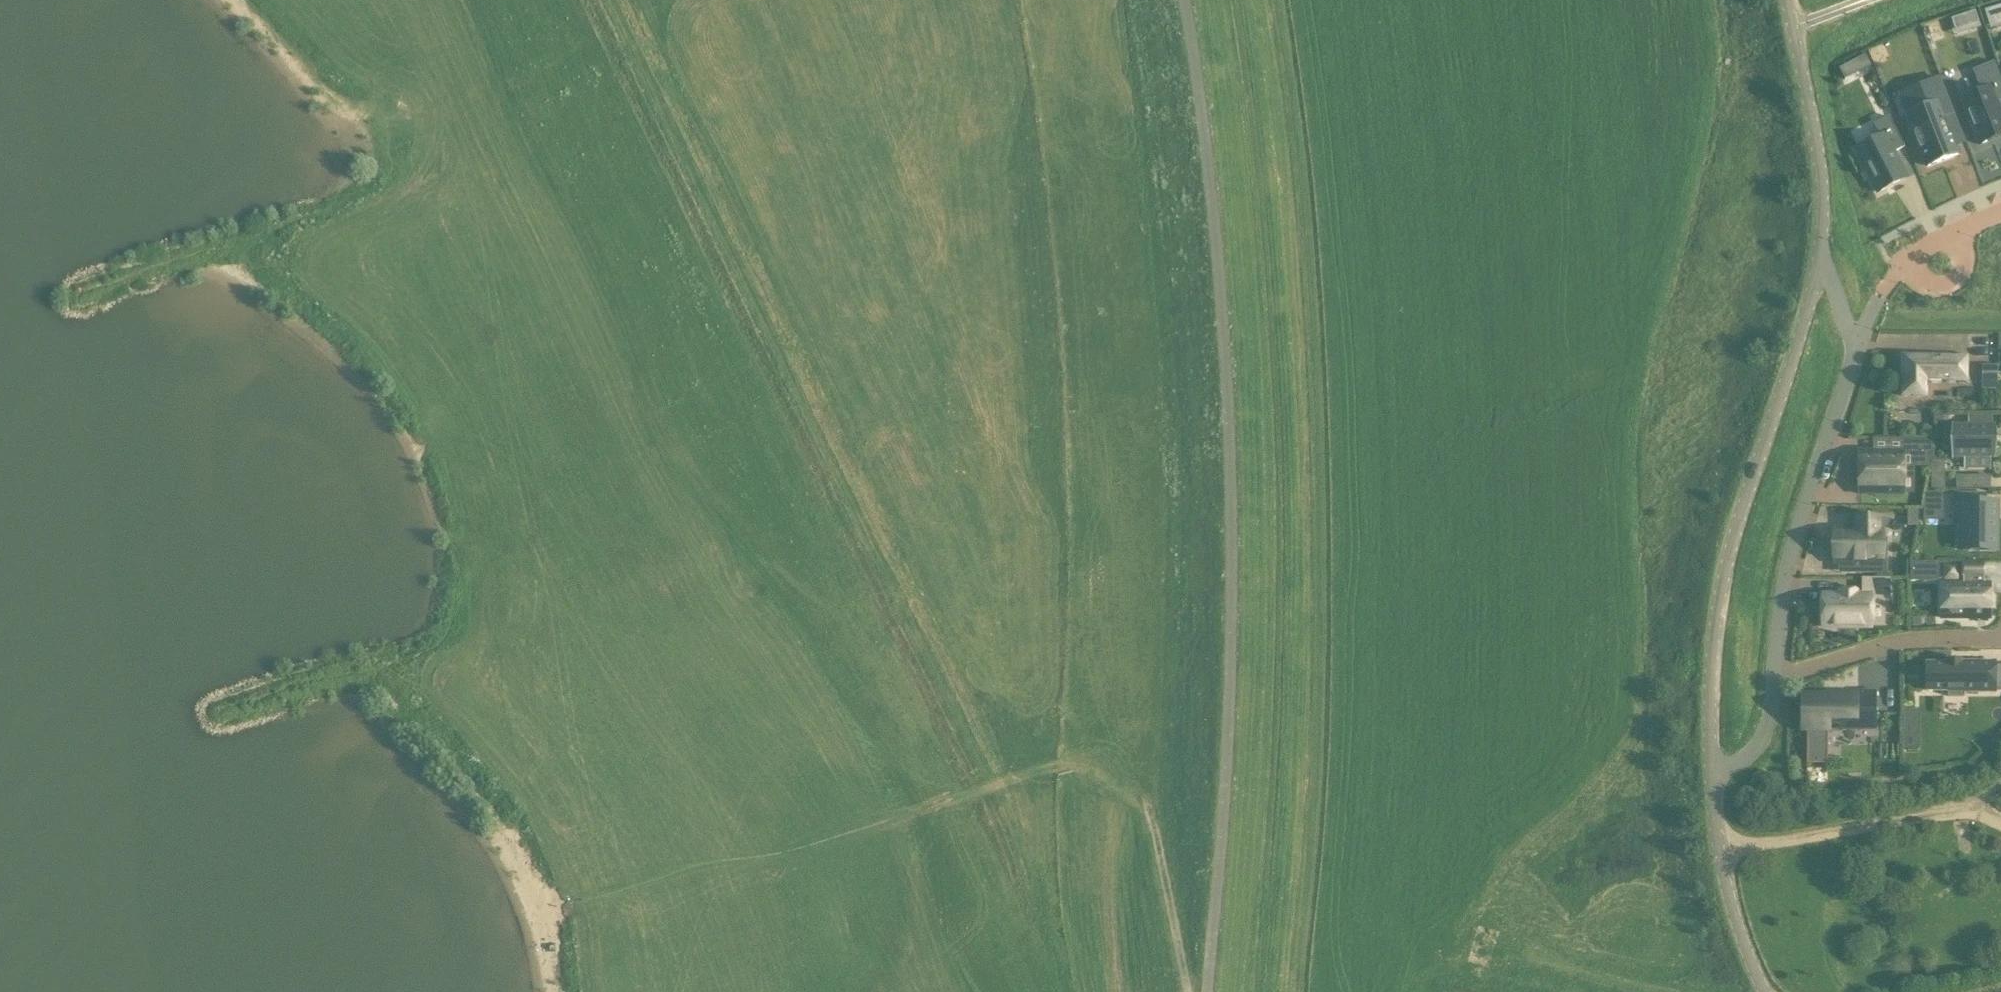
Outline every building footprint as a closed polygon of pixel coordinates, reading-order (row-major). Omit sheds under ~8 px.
[(1983,9),(1989,28),(2000,24),(2000,3),(1983,9)] [(1967,14),(1973,30),(1981,27),(1975,11),(1967,14)] [(1844,78),(1845,77),(1870,64),(1864,53),(1853,59),(1850,61),(1846,63),(1838,67),(1844,78)] [(1963,97),(1979,143),(2000,135),(2000,109),(1999,102),(2000,101),(2000,72),(1997,60),(1975,68),(1983,90),(1963,97)] [(1923,108),(1908,114),(1928,166),(1958,155),(1954,146),(1953,142),(1962,138),(1939,78),(1937,79),(1940,87),(1918,95),(1923,108)] [(1904,146),(1889,116),(1873,124),(1880,136),(1856,149),(1878,191),(1906,177),(1894,152),(1904,146)] [(1967,356),(1902,356),(1902,380),(1902,396),(1925,396),(1925,380),(1967,380),(1967,356)] [(1998,365),(1982,365),(1982,386),(1998,386),(1998,365)] [(1994,426),(1958,426),(1958,461),(1966,461),(1966,467),(1990,467),(1990,457),(1994,457),(1994,426)] [(1933,433),(1909,433),(1909,446),(1933,446),(1933,433)] [(1904,446),(1861,446),(1861,489),(1904,489),(1904,446)] [(1943,461),(1930,461),(1930,488),(1943,488),(1943,461)] [(1989,475),(1956,476),(1956,489),(1989,489),(1989,475)] [(1943,505),(1943,492),(1926,492),(1924,505),(1943,505)] [(1955,494),(1955,520),(1961,520),(1969,520),(1969,550),(1994,550),(1994,519),(1994,503),(1985,503),(1985,494),(1955,494)] [(1908,510),(1908,526),(1916,526),(1916,510),(1908,510)] [(1863,530),(1834,530),(1834,562),(1870,562),(1870,551),(1882,551),(1882,518),(1863,518),(1863,530)] [(1943,584),(1943,616),(1992,616),(1992,584),(1982,584),(1982,561),(1962,561),(1962,584),(1943,584)] [(1940,562),(1912,562),(1912,580),(1940,580),(1940,562)] [(1821,627),(1836,627),(1836,629),(1855,629),(1855,627),(1869,627),(1869,598),(1887,598),(1887,579),(1862,579),(1862,595),(1854,595),(1854,591),(1838,591),(1838,595),(1821,595),(1821,627)] [(1987,692),(1987,662),(1939,662),(1939,663),(1919,663),(1919,691),(1939,691),(1939,697),(1956,697),(1956,692),(1987,692)] [(1803,695),(1803,717),(1807,717),(1807,763),(1828,763),(1828,731),(1830,731),(1830,726),(1861,726),(1861,714),(1876,714),(1876,691),(1859,691),(1859,695),(1803,695)] [(1919,735),(1903,735),(1903,749),(1919,749),(1919,735)]
